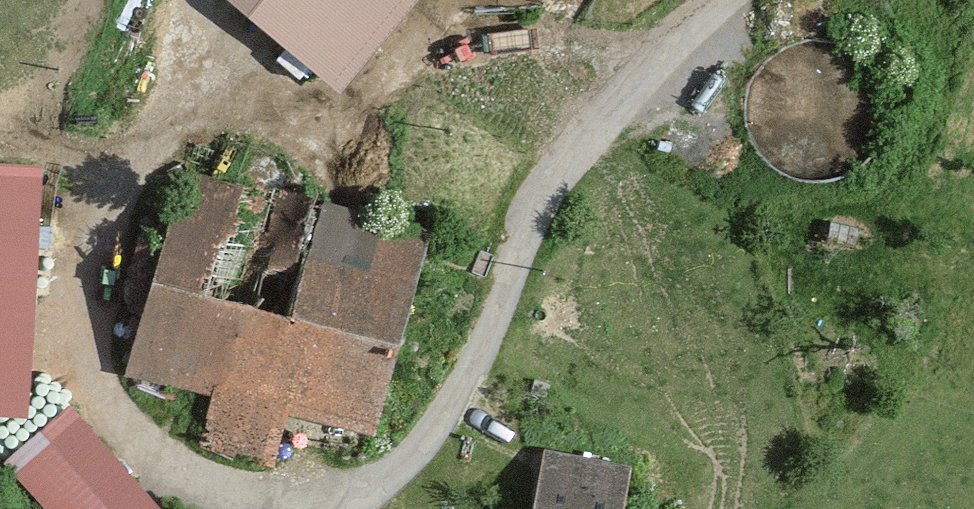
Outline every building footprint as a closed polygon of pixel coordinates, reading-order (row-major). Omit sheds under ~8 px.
[(338,73),(399,0),(251,0),(338,73)] [(0,168),(0,408),(19,409),(30,170),(0,168)] [(415,241),(184,183),(138,363),(224,385),(210,441),(265,455),(278,402),(368,424),(415,241)] [(67,418),(19,463),(58,508),(148,508),(67,418)] [(550,461),(540,508),(613,508),(620,476),(550,461)]
